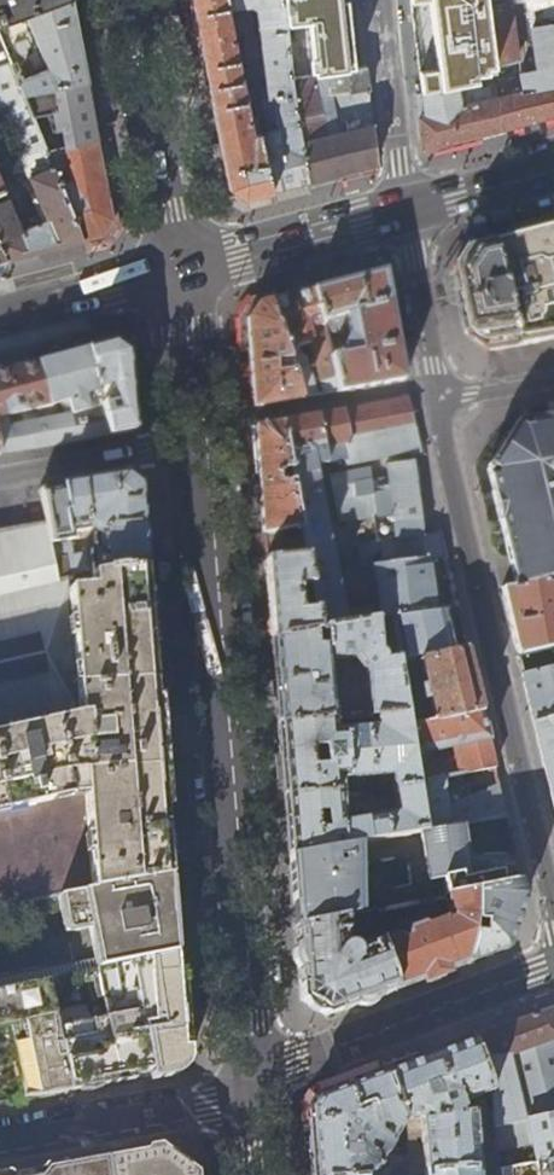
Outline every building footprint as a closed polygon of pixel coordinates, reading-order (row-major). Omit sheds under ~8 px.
[(70,0),(53,0),(0,21),(0,45),(21,94),(85,80),(77,41),(70,0)] [(53,0),(0,0),(0,21),(53,0)] [(281,7),(280,0),(192,0),(208,86),(228,188),(236,192),(244,197),(280,187),(306,181),(291,78),(289,66),(288,59),(281,7)] [(345,0),(342,0),(337,1),(281,7),(288,59),(289,66),(291,78),(354,69),(348,25),(345,0)] [(537,68),(519,73),(523,91),(498,98),(495,86),(457,93),(456,87),(442,91),(421,94),(416,95),(419,124),(421,142),(430,149),(512,127),(553,116),(553,22),(549,0),(524,0),(537,68)] [(494,65),(514,61),(517,57),(508,4),(509,3),(509,0),(485,0),(494,65)] [(0,187),(0,250),(5,260),(38,252),(82,240),(45,152),(41,144),(30,117),(21,94),(0,45),(0,138),(10,162),(19,159),(45,221),(19,232),(0,187)] [(496,72),(494,65),(486,67),(486,73),(474,76),(475,82),(475,83),(488,80),(487,74),(496,72)] [(370,112),(366,68),(354,69),(291,78),(306,181),(339,173),(376,163),(370,112)] [(91,111),(85,80),(21,94),(30,117),(60,112),(67,148),(97,141),(91,111)] [(104,174),(98,145),(97,141),(67,148),(51,151),(45,152),(82,240),(92,238),(102,235),(112,219),(104,174)] [(51,151),(49,142),(41,144),(45,152),(51,151)] [(119,210),(106,143),(98,145),(104,174),(112,219),(119,210)] [(535,232),(506,240),(489,244),(517,346),(522,360),(543,357),(553,354),(553,314),(547,317),(542,300),(553,297),(553,227),(535,232)] [(500,349),(517,346),(489,244),(478,247),(469,250),(453,276),(460,323),(462,335),(488,352),(500,349)] [(396,336),(384,272),(347,281),(313,290),(324,335),(335,332),(334,328),(346,325),(348,338),(346,338),(344,346),(338,347),(341,356),(330,359),(338,391),(339,392),(369,387),(404,380),(396,336)] [(330,359),(324,335),(313,290),(299,294),(269,302),(257,305),(246,320),(251,379),(253,408),(284,402),(302,399),(301,397),(317,394),(306,358),(298,354),(296,345),(310,342),(324,393),(338,391),(330,359)] [(87,349),(97,390),(109,387),(114,401),(101,405),(102,407),(109,435),(120,433),(135,431),(133,392),(129,353),(114,342),(100,346),(87,349)] [(97,390),(87,349),(62,356),(9,370),(0,372),(0,454),(25,449),(84,439),(109,435),(102,407),(85,411),(82,397),(98,393),(97,390)] [(281,422),(290,468),(292,481),(306,558),(312,593),(314,604),(319,629),(326,628),(367,621),(365,610),(348,613),(335,548),(332,548),(316,465),(326,463),(323,446),(341,443),(345,465),(409,454),(412,455),(414,455),(420,454),(408,398),(359,407),(344,410),(331,412),(281,422)] [(535,418),(514,422),(484,467),(504,556),(512,588),(553,581),(553,415),(535,418)] [(282,469),(290,468),(281,422),(270,424),(255,427),(260,489),(265,560),(306,558),(292,481),(280,482),(279,477),(282,469)] [(389,617),(434,611),(430,584),(427,560),(444,556),(439,533),(424,535),(416,477),(414,462),(413,462),(410,464),(386,466),(387,480),(370,482),(369,469),(328,472),(340,521),(375,518),(379,544),(349,549),(351,564),(374,558),(373,552),(395,550),(397,563),(372,565),(380,619),(389,617)] [(146,568),(143,527),(139,486),(125,475),(41,490),(47,522),(61,581),(67,580),(92,575),(118,570),(146,568)] [(73,796),(85,796),(92,891),(170,878),(167,836),(160,751),(154,669),(150,618),(146,568),(118,570),(92,575),(92,588),(68,590),(67,580),(61,581),(47,522),(3,530),(0,531),(0,812),(73,796)] [(312,593),(306,558),(265,560),(269,600),(271,639),(315,632),(316,631),(319,631),(319,629),(314,604),(300,605),(299,594),(312,593)] [(502,590),(509,621),(518,656),(553,648),(553,581),(512,588),(502,590)] [(434,611),(389,617),(396,661),(396,663),(454,651),(449,627),(445,610),(434,611)] [(334,719),(328,659),(354,657),(364,670),(368,716),(374,715),(404,713),(399,681),(396,663),(396,661),(382,662),(381,657),(377,653),(374,620),(367,621),(326,628),(327,646),(316,647),(315,632),(271,639),(275,681),(278,724),(334,719)] [(474,680),(466,649),(454,651),(396,663),(399,681),(424,676),(435,721),(481,712),(474,680)] [(522,674),(529,703),(533,723),(553,719),(553,669),(522,674)] [(442,778),(494,767),(490,750),(481,712),(435,721),(407,727),(416,783),(442,778)] [(374,715),(374,726),(351,728),(350,717),(334,719),(278,724),(281,756),(286,817),(289,855),(353,843),(417,832),(424,831),(416,783),(407,727),(404,713),(374,715)] [(533,723),(549,788),(553,810),(553,719),(533,723)] [(445,799),(442,778),(416,783),(424,831),(448,827),(445,799)] [(506,817),(499,788),(445,799),(448,827),(458,825),(506,817)] [(506,948),(525,895),(521,880),(501,885),(498,874),(469,880),(458,825),(448,827),(424,831),(417,832),(428,882),(442,880),(446,898),(472,893),(473,917),(463,960),(465,964),(495,952),(506,948)] [(358,915),(353,843),(289,855),(291,887),(293,904),(299,903),(301,926),(358,915)] [(50,979),(176,953),(173,915),(170,878),(92,891),(60,897),(66,933),(90,930),(96,959),(0,978),(0,989),(50,979)] [(400,933),(376,942),(396,990),(413,983),(465,964),(463,960),(473,917),(472,893),(446,898),(443,899),(445,916),(447,916),(446,920),(433,924),(432,919),(407,928),(403,936),(400,933)] [(299,903),(293,904),(295,927),(301,926),(299,903)] [(387,909),(364,914),(370,929),(391,921),(387,909)] [(358,915),(301,926),(295,927),(298,970),(300,1000),(326,1016),(333,1014),(396,990),(376,942),(357,948),(353,946),(348,945),(347,934),(370,929),(364,914),(358,915)] [(130,1080),(173,1072),(184,1057),(180,1006),(176,953),(50,979),(70,1091),(130,1080)] [(50,979),(0,989),(0,1026),(8,1024),(21,1091),(9,1093),(11,1102),(41,1096),(70,1091),(50,979)] [(472,1039),(490,1090),(491,1095),(492,1097),(517,1088),(520,1119),(553,1112),(553,1018),(552,1009),(501,1028),(472,1039)] [(425,1056),(384,1072),(403,1119),(419,1118),(423,1173),(478,1168),(473,1113),(464,1113),(463,1101),(490,1090),(472,1039),(425,1056)] [(381,1073),(343,1087),(319,1096),(309,1111),(310,1128),(314,1174),(406,1174),(407,1157),(385,1151),(403,1119),(384,1072),(381,1073)] [(520,1119),(494,1124),(496,1144),(532,1137),(537,1161),(553,1158),(553,1112),(520,1119)] [(108,1157),(110,1174),(191,1174),(155,1149),(121,1155),(108,1157)] [(73,1163),(27,1171),(7,1174),(110,1174),(108,1157),(73,1163)] [(537,1161),(498,1167),(499,1174),(553,1174),(553,1158),(537,1161)]
